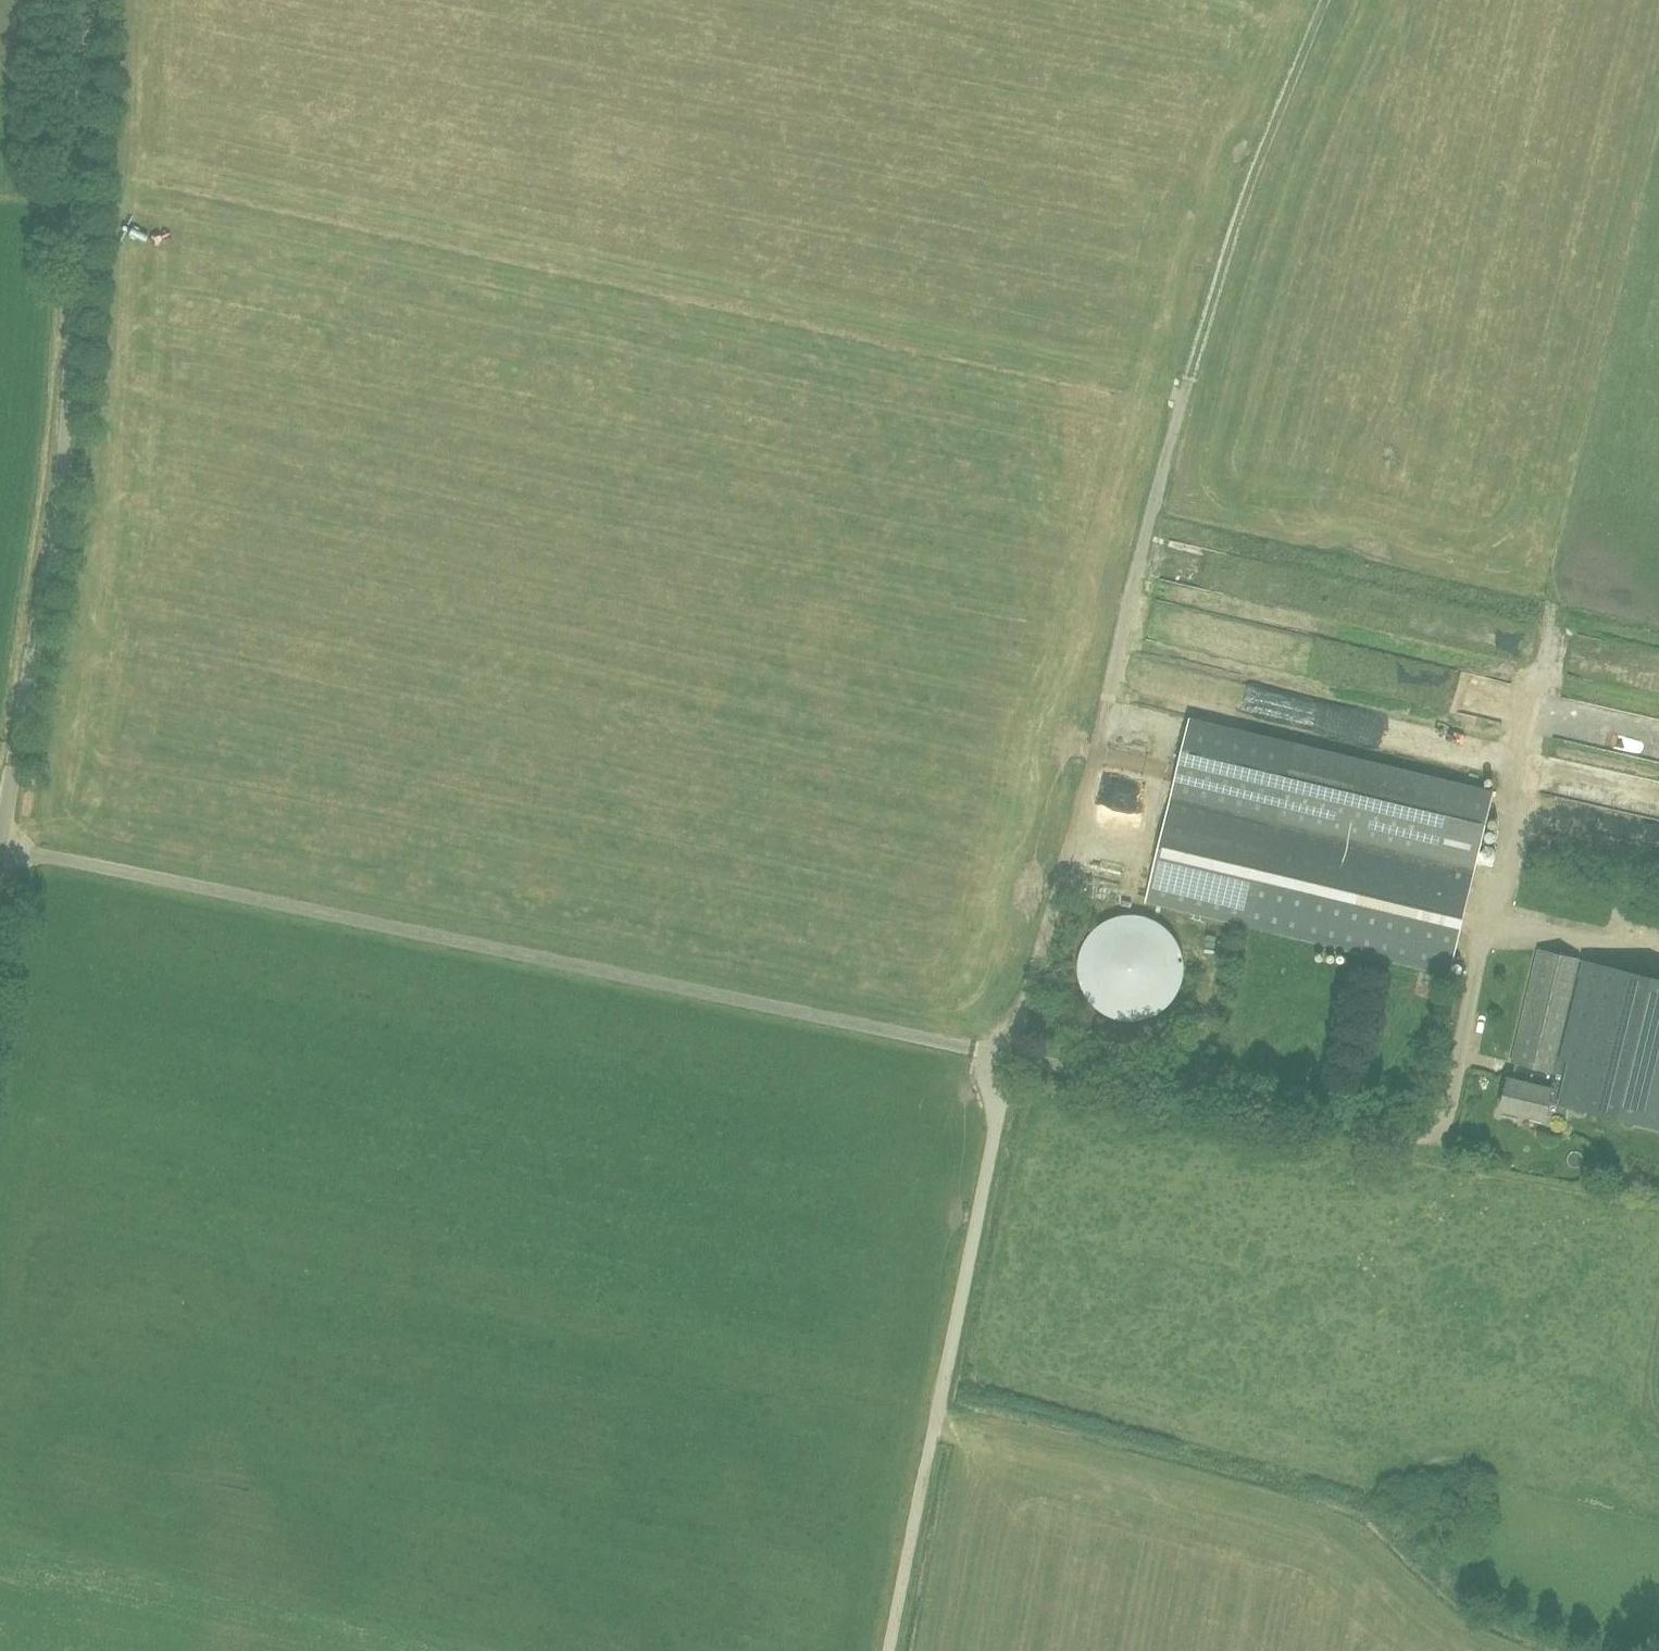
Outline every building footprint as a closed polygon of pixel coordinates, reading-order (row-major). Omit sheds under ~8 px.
[(1493,792),(1288,742),(1191,719),(1147,900),(1449,973),(1493,792)] [(1092,1003),(1104,1014),(1116,1020),(1131,1023),(1145,1022),(1159,1017),(1171,1009),(1180,998),(1186,985),(1189,969),(1186,952),(1179,937),(1167,925),(1152,917),(1135,914),(1119,917),(1105,923),(1093,933),(1085,946),(1081,960),(1080,976),(1084,990),(1092,1003)] [(1512,1060),(1516,1061),(1556,1071),(1560,1058),(1584,959),(1539,948),(1512,1060)] [(1591,961),(1568,1060),(1560,1058),(1556,1071),(1516,1061),(1512,1078),(1508,1077),(1500,1108),(1544,1118),(1548,1099),(1658,1126),(1658,977),(1591,961)]
